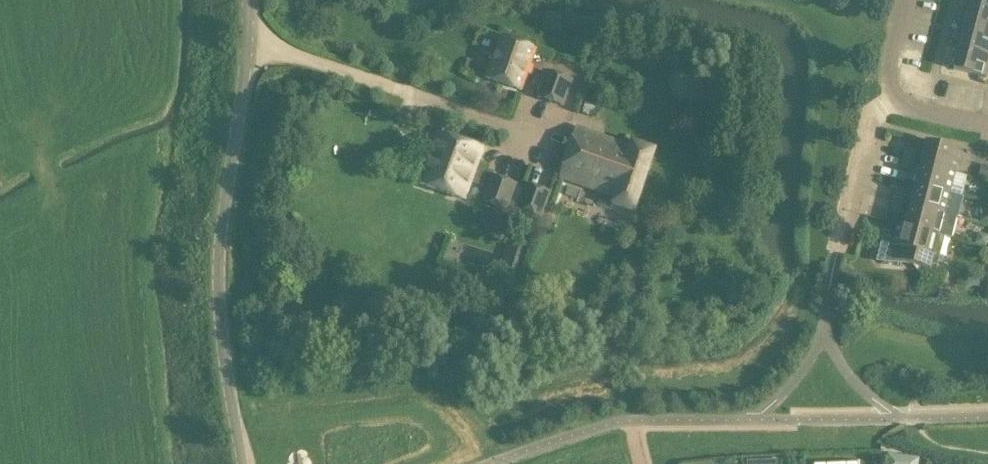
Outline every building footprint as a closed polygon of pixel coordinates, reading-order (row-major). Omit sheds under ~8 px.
[(987,11),(987,0),(969,0),(968,6),(987,11)] [(987,33),(987,11),(968,6),(963,27),(987,33)] [(987,55),(987,33),(963,27),(958,48),(987,55)] [(498,39),(484,80),(520,93),(534,51),(498,39)] [(958,48),(953,69),(986,78),(987,69),(987,55),(958,48)] [(570,83),(545,74),(536,99),(561,107),(570,83)] [(583,114),(598,119),(604,99),(589,94),(583,114)] [(441,119),(426,114),(423,124),(437,130),(441,119)] [(606,202),(633,211),(653,150),(631,143),(630,148),(575,129),(558,178),(608,196),(606,202)] [(419,187),(462,202),(480,151),(437,136),(419,187)] [(920,163),(955,172),(960,151),(926,142),(920,163)] [(903,159),(913,162),(915,152),(906,150),(903,159)] [(913,162),(903,159),(901,168),(910,171),(913,162)] [(915,184),(949,193),(955,172),(920,163),(915,184)] [(981,165),(978,178),(987,181),(987,166),(981,165)] [(507,212),(515,187),(491,179),(482,203),(507,212)] [(957,217),(957,218),(958,218),(964,197),(949,194),(949,193),(915,184),(909,205),(957,217)] [(541,220),(550,195),(525,187),(517,211),(541,220)] [(895,192),(892,201),(902,203),(904,194),(895,192)] [(899,213),(902,203),(892,201),(890,210),(899,213)] [(957,218),(957,217),(909,205),(904,225),(897,224),(952,238),(957,218)] [(981,214),(979,222),(987,224),(987,216),(981,214)] [(892,245),(886,243),(883,255),(906,261),(931,269),(932,265),(937,267),(945,238),(951,239),(952,238),(897,224),(892,245)] [(976,237),(974,243),(986,246),(987,239),(987,235),(982,233),(976,237)] [(528,253),(510,248),(503,274),(521,279),(528,253)] [(846,268),(841,274),(848,279),(852,272),(846,268)]
